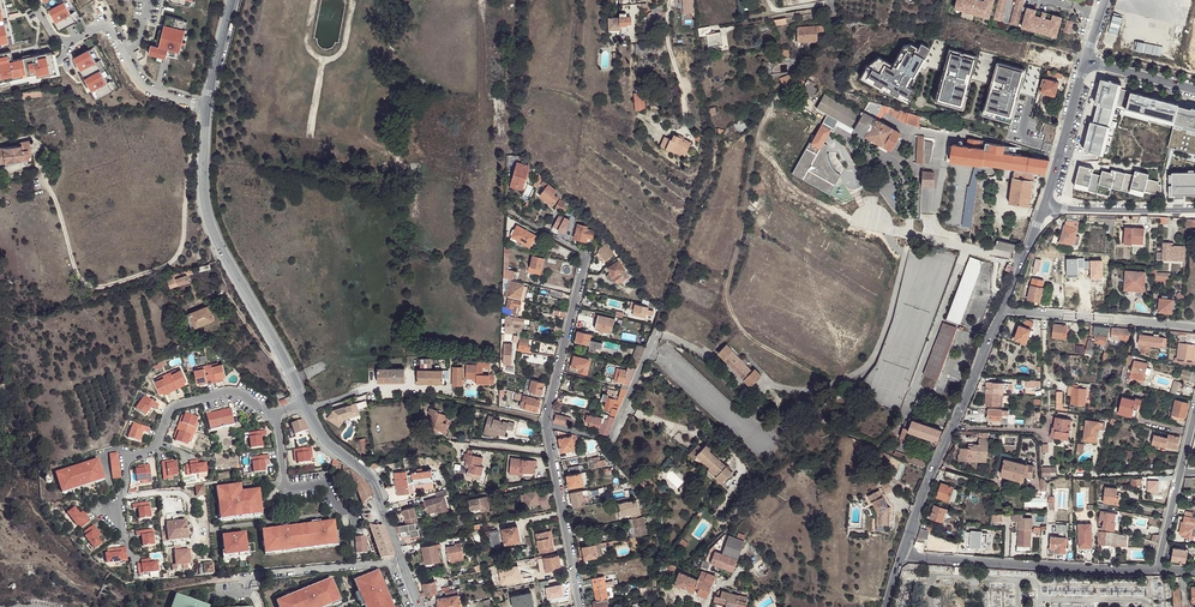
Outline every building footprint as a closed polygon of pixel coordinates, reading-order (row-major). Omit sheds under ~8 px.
[(13,44),(3,0),(0,0),(0,47),(13,44)] [(74,22),(69,14),(67,10),(62,0),(42,0),(59,31),(74,22)] [(67,10),(71,8),(66,0),(62,0),(67,10)] [(694,13),(693,0),(685,0),(685,13),(694,13)] [(989,15),(993,0),(984,0),(983,2),(980,1),(981,0),(980,0),(978,0),(956,0),(954,6),(989,15)] [(993,19),(1001,21),(1007,0),(998,0),(993,19)] [(1009,24),(1017,26),(1025,0),(1016,0),(1009,24)] [(989,15),(954,6),(954,8),(988,18),(989,15)] [(1027,8),(1023,25),(1057,34),(1062,17),(1053,15),(1051,21),(1049,20),(1049,19),(1047,19),(1046,19),(1045,19),(1047,13),(1042,12),(1041,18),(1039,17),(1040,17),(1037,16),(1037,17),(1034,16),(1036,10),(1027,8)] [(73,12),(69,14),(74,22),(77,20),(73,12)] [(619,17),(620,25),(626,25),(626,23),(630,23),(630,17),(626,17),(626,13),(619,14),(619,17)] [(167,16),(159,48),(152,46),(150,55),(178,62),(181,51),(185,36),(186,31),(182,30),(185,21),(167,16)] [(617,25),(620,25),(619,17),(608,18),(609,33),(620,32),(620,30),(618,30),(617,25)] [(81,21),(74,25),(78,32),(85,29),(81,21)] [(816,26),(797,27),(797,42),(815,41),(818,39),(817,30),(823,30),(822,23),(816,23),(816,26)] [(1066,23),(1063,33),(1070,34),(1073,25),(1066,23)] [(1057,34),(1023,25),(1022,27),(1056,37),(1057,34)] [(723,45),(721,31),(706,33),(708,47),(723,45)] [(84,42),(88,49),(94,46),(90,39),(84,42)] [(1036,98),(1042,75),(936,44),(931,45),(929,48),(921,43),(917,50),(914,48),(916,46),(912,44),(903,45),(901,48),(905,51),(898,62),(894,60),(891,65),(890,68),(882,64),(884,61),(878,57),(872,67),(871,69),(866,66),(862,73),(895,93),(893,96),(900,100),(902,96),(908,100),(913,90),(907,87),(910,82),(909,81),(915,71),(917,72),(920,67),(926,70),(928,66),(941,70),(934,97),(940,99),(939,102),(957,107),(958,104),(964,106),(967,98),(964,97),(969,81),(971,82),(972,79),(989,84),(981,111),(988,113),(987,116),(1004,121),(1005,118),(1012,120),(1017,101),(1014,100),(1016,95),(1019,96),(1020,93),(1036,98)] [(901,48),(894,60),(898,62),(905,51),(901,48)] [(89,51),(89,50),(74,59),(96,100),(112,91),(107,83),(104,78),(96,63),(93,57),(89,51)] [(0,56),(0,82),(5,81),(9,80),(9,81),(36,74),(36,78),(56,74),(51,55),(51,53),(12,61),(10,54),(0,56)] [(36,74),(9,81),(10,85),(59,75),(54,54),(51,55),(56,74),(36,78),(36,74)] [(868,64),(872,67),(878,57),(868,64)] [(99,61),(96,63),(104,78),(107,76),(99,61)] [(917,72),(915,71),(909,81),(910,82),(912,83),(918,73),(917,72)] [(893,96),(895,93),(862,73),(859,78),(892,97),(893,96)] [(795,77),(780,88),(790,93),(794,88),(799,79),(795,77)] [(799,79),(794,88),(800,91),(805,83),(799,79)] [(1058,82),(1046,79),(1044,88),(1042,93),(1055,96),(1058,82)] [(1121,84),(1101,79),(1084,151),(1104,156),(1116,106),(1120,89),(1121,84)] [(807,80),(805,83),(800,91),(812,98),(817,89),(813,87),(810,85),(812,83),(807,80)] [(971,82),(969,81),(964,97),(967,98),(968,98),(973,82),(971,82)] [(30,91),(31,97),(41,96),(40,89),(30,91)] [(1179,104),(1120,89),(1116,106),(1174,122),(1179,104)] [(645,110),(644,93),(634,93),(635,111),(645,110)] [(846,93),(845,97),(844,100),(860,104),(862,97),(846,93)] [(854,129),(862,116),(825,95),(817,109),(854,129)] [(908,100),(902,96),(900,100),(899,101),(905,105),(908,100)] [(897,109),(870,101),(868,105),(864,111),(873,116),(878,108),(893,116),(897,109)] [(1179,104),(1174,122),(1173,127),(1194,133),(1194,108),(1179,104)] [(902,110),(897,109),(893,116),(897,119),(902,110)] [(909,112),(902,110),(897,119),(905,124),(909,112)] [(873,116),(864,111),(863,113),(875,119),(876,117),(873,116)] [(879,116),(880,117),(878,121),(883,124),(888,116),(881,112),(879,116)] [(875,119),(863,113),(862,116),(854,129),(865,136),(875,119)] [(957,132),(959,127),(957,126),(957,127),(920,116),(920,121),(957,132)] [(878,121),(875,119),(865,136),(891,150),(900,133),(883,124),(878,121)] [(818,124),(791,174),(829,194),(839,175),(833,171),(836,165),(827,160),(830,155),(824,151),(827,145),(823,143),(830,130),(818,124)] [(968,130),(959,127),(957,132),(956,137),(960,137),(966,138),(968,130)] [(666,149),(676,154),(677,152),(682,155),(683,154),(685,149),(687,149),(690,142),(673,134),(670,139),(664,136),(659,144),(667,147),(666,149)] [(968,145),(968,147),(986,149),(985,151),(991,152),(992,144),(988,143),(986,143),(987,141),(969,139),(968,145)] [(21,145),(23,160),(28,160),(28,157),(31,156),(29,141),(19,142),(20,145),(21,145)] [(1005,146),(992,144),(991,152),(1004,154),(1004,150),(1005,146)] [(2,148),(5,163),(5,164),(23,161),(23,160),(21,145),(20,145),(2,148)] [(1046,173),(1050,160),(1030,157),(1026,157),(1006,154),(1004,154),(991,152),(985,151),(986,149),(968,147),(957,145),(954,145),(951,162),(984,166),(984,164),(1015,169),(1034,171),(1038,172),(1041,172),(1046,173)] [(677,152),(676,154),(683,157),(683,156),(687,149),(685,149),(683,154),(682,155),(677,152)] [(924,149),(923,163),(929,163),(933,149),(932,149),(929,149),(924,149)] [(507,155),(507,166),(511,166),(512,159),(519,159),(520,156),(519,156),(507,155)] [(521,161),(520,164),(517,163),(510,187),(522,191),(526,180),(527,181),(529,174),(527,174),(530,167),(528,166),(528,164),(525,164),(525,162),(521,161)] [(1080,166),(1074,189),(1109,197),(1111,189),(1142,196),(1144,191),(1162,195),(1161,186),(1158,185),(1158,182),(1147,179),(1148,175),(1135,172),(1134,175),(1112,171),(1112,173),(1102,171),(1101,176),(1093,174),(1094,169),(1080,166)] [(1034,171),(1015,169),(1013,180),(1010,203),(1030,205),(1034,176),(1034,171)] [(925,190),(933,190),(934,172),(923,172),(922,189),(925,190)] [(1194,173),(1171,173),(1171,197),(1194,196),(1194,172),(1194,173)] [(1063,193),(1068,176),(1060,173),(1054,191),(1063,193)] [(532,185),(537,188),(539,185),(543,178),(538,174),(537,176),(532,185)] [(545,180),(545,181),(543,182),(542,184),(546,189),(540,196),(552,205),(557,199),(553,194),(556,191),(545,180)] [(933,195),(933,190),(925,190),(922,189),(921,198),(927,198),(927,195),(933,195)] [(1053,202),(1064,204),(1066,196),(1055,193),(1053,202)] [(929,199),(927,198),(921,198),(920,222),(920,224),(920,225),(921,226),(927,227),(929,199)] [(563,201),(561,200),(559,200),(555,207),(561,210),(564,205),(565,203),(565,202),(563,201)] [(1065,226),(1060,242),(1067,244),(1067,242),(1077,245),(1079,237),(1075,236),(1077,229),(1076,229),(1078,222),(1077,222),(1077,221),(1070,220),(1070,221),(1067,221),(1065,226)] [(517,225),(514,230),(512,234),(511,236),(512,237),(517,239),(518,240),(526,244),(530,246),(530,245),(534,239),(536,236),(529,232),(525,230),(517,225)] [(586,239),(592,240),(593,237),(594,231),(589,229),(578,227),(575,238),(586,241),(586,239)] [(1125,227),(1124,244),(1131,244),(1132,242),(1143,243),(1144,228),(1125,227)] [(958,234),(949,232),(939,230),(938,234),(957,239),(958,234)] [(526,244),(518,240),(513,248),(522,250),(523,249),(526,244)] [(1016,244),(998,240),(997,243),(996,247),(1014,251),(1016,244)] [(1156,252),(1156,258),(1178,260),(1179,245),(1173,245),(1170,245),(1170,242),(1163,242),(1162,252),(1156,252)] [(605,245),(603,246),(602,247),(597,252),(607,262),(614,254),(605,245)] [(509,248),(504,247),(503,277),(508,278),(512,279),(514,271),(508,269),(509,248)] [(536,268),(541,269),(544,257),(533,255),(530,266),(530,267),(536,268)] [(952,307),(965,311),(965,312),(984,262),(971,257),(952,307)] [(617,283),(620,281),(628,276),(624,271),(618,262),(608,268),(611,273),(607,276),(612,282),(615,280),(617,283)] [(1011,273),(1014,266),(1008,264),(1006,270),(1011,273)] [(189,274),(187,269),(185,270),(185,271),(175,274),(177,279),(188,275),(189,275),(189,274)] [(1125,283),(1124,288),(1143,289),(1144,272),(1124,271),(1124,280),(1123,280),(1125,280),(1125,283)] [(1001,275),(1006,281),(1010,278),(1005,272),(1001,275)] [(188,275),(177,279),(179,285),(190,282),(188,275)] [(177,279),(169,281),(171,287),(179,285),(177,279)] [(527,287),(523,286),(524,285),(511,281),(507,296),(524,301),(527,287)] [(1032,282),(1028,299),(1039,302),(1042,288),(1043,285),(1032,282)] [(563,298),(564,292),(552,289),(550,295),(563,298)] [(1159,298),(1158,311),(1172,313),(1172,309),(1173,300),(1173,299),(1168,299),(1168,296),(1160,295),(1160,298),(1159,298)] [(506,306),(502,305),(502,312),(517,316),(518,310),(519,310),(521,302),(508,298),(506,306)] [(653,315),(656,306),(650,302),(649,307),(638,304),(636,311),(635,311),(634,314),(648,318),(649,314),(653,315)] [(209,306),(190,313),(195,327),(214,320),(209,306)] [(960,324),(965,311),(952,307),(949,316),(950,317),(951,317),(950,318),(957,321),(956,323),(960,324)] [(566,312),(554,309),(553,314),(565,317),(566,312)] [(195,327),(190,313),(186,315),(192,329),(195,327)] [(505,333),(507,333),(512,333),(512,331),(522,332),(523,325),(524,319),(505,315),(505,327),(503,327),(503,330),(505,330),(505,333)] [(598,315),(595,328),(612,332),(615,319),(598,315)] [(1026,320),(1024,327),(1031,329),(1034,323),(1027,320),(1026,320)] [(956,328),(943,323),(923,376),(937,381),(956,329),(956,328)] [(1066,338),(1067,327),(1067,325),(1053,324),(1052,337),(1064,338),(1066,338)] [(1019,325),(1014,339),(1026,343),(1029,336),(1031,330),(1031,329),(1024,327),(1019,325)] [(1100,348),(1105,349),(1105,348),(1106,345),(1106,344),(1110,329),(1095,327),(1094,334),(1094,335),(1097,335),(1096,341),(1102,343),(1100,348)] [(1120,340),(1124,340),(1128,340),(1130,330),(1112,329),(1111,339),(1115,339),(1120,340)] [(590,340),(591,334),(579,331),(576,341),(589,344),(590,340)] [(1181,335),(1180,343),(1178,358),(1194,360),(1194,350),(1194,335),(1187,334),(1187,336),(1181,335)] [(1162,346),(1164,338),(1158,337),(1158,335),(1154,335),(1154,337),(1139,335),(1138,344),(1161,347),(1160,349),(1163,350),(1163,347),(1162,347),(1162,346)] [(1088,340),(1085,352),(1092,354),(1094,349),(1090,348),(1092,341),(1091,341),(1092,337),(1089,336),(1088,340)] [(528,346),(530,340),(520,337),(519,343),(518,344),(528,346)] [(590,340),(589,344),(591,345),(589,350),(601,353),(602,349),(604,343),(590,340)] [(506,344),(504,344),(503,364),(511,364),(512,344),(506,344)] [(530,353),(531,346),(528,346),(518,344),(517,351),(530,353)] [(750,386),(761,375),(755,368),(753,371),(746,364),(748,362),(744,357),(742,360),(727,344),(718,353),(750,386)] [(637,358),(641,359),(646,347),(637,345),(634,356),(637,358)] [(1141,345),(1140,352),(1149,354),(1150,347),(1141,345)] [(1125,368),(1127,368),(1129,369),(1132,355),(1126,354),(1123,366),(1126,366),(1125,368)] [(631,366),(637,369),(641,359),(637,358),(634,356),(632,360),(633,361),(631,366)] [(580,369),(579,372),(587,373),(590,360),(575,357),(572,367),(580,369)] [(432,361),(432,358),(420,359),(421,367),(432,367),(432,361)] [(1133,360),(1129,377),(1143,380),(1147,364),(1133,360)] [(472,378),(476,378),(476,379),(476,382),(493,383),(493,374),(490,374),(490,367),(488,367),(488,362),(476,362),(476,365),(466,365),(466,378),(472,378)] [(213,364),(208,365),(212,382),(217,381),(216,378),(223,376),(226,376),(223,364),(219,365),(214,366),(213,364)] [(208,365),(204,366),(204,368),(199,369),(195,370),(197,382),(200,382),(207,380),(208,383),(212,382),(208,365)] [(1119,383),(1122,384),(1122,383),(1123,380),(1124,380),(1125,379),(1127,368),(1125,368),(1126,366),(1123,366),(1119,383)] [(453,367),(453,385),(462,386),(462,368),(453,367)] [(630,384),(637,369),(628,367),(627,371),(626,377),(624,382),(630,384)] [(377,370),(378,382),(405,382),(405,368),(378,369),(377,370)] [(624,382),(626,377),(627,371),(617,368),(614,380),(622,382),(624,382)] [(1183,369),(1181,377),(1190,380),(1192,372),(1183,369)] [(172,372),(167,374),(175,390),(179,388),(178,385),(184,382),(187,381),(182,370),(178,372),(173,374),(172,372)] [(431,370),(418,370),(418,382),(430,383),(431,370)] [(431,370),(430,383),(435,383),(438,383),(443,383),(443,378),(448,378),(448,370),(442,370),(431,370)] [(175,390),(167,374),(163,376),(164,378),(159,380),(155,382),(160,393),(163,392),(169,389),(170,392),(175,390)] [(544,383),(527,379),(523,394),(527,395),(528,395),(529,391),(541,394),(544,383)] [(987,382),(986,394),(998,394),(1003,395),(1003,390),(1008,390),(1008,383),(987,382)] [(1078,388),(1072,388),(1070,404),(1084,406),(1086,389),(1078,388)] [(540,400),(527,396),(527,395),(523,394),(516,393),(515,400),(522,401),(525,402),(524,408),(537,412),(540,400)] [(360,407),(367,406),(368,406),(367,400),(364,400),(364,396),(364,394),(359,395),(360,407)] [(611,414),(616,416),(623,401),(621,401),(619,400),(615,400),(615,399),(609,397),(609,396),(604,394),(602,400),(607,402),(605,409),(607,410),(612,411),(611,413),(611,414)] [(998,394),(986,394),(986,406),(997,406),(998,394)] [(145,395),(136,408),(145,415),(152,406),(156,409),(159,405),(145,395)] [(1137,405),(1140,406),(1141,400),(1136,399),(1135,400),(1122,397),(1118,414),(1132,417),(1135,408),(1136,408),(1137,405)] [(755,404),(769,415),(772,410),(761,401),(759,399),(755,404)] [(1176,400),(1172,414),(1181,416),(1186,417),(1189,403),(1176,400)] [(357,404),(353,405),(349,406),(333,410),(327,418),(337,425),(343,418),(360,413),(357,404)] [(426,425),(430,427),(435,429),(443,432),(446,424),(442,423),(444,415),(437,412),(437,411),(430,408),(428,414),(430,415),(426,425)] [(209,414),(206,415),(211,430),(234,425),(230,409),(209,414)] [(988,420),(988,421),(1001,421),(1001,420),(1002,414),(1010,414),(1010,411),(1002,410),(1002,409),(988,409),(987,419),(988,420)] [(556,414),(554,422),(564,425),(566,417),(556,414)] [(183,423),(181,427),(195,433),(197,433),(199,429),(197,428),(199,423),(200,419),(189,415),(188,417),(185,424),(183,423)] [(489,416),(485,430),(498,434),(506,436),(507,429),(513,431),(515,424),(509,422),(509,423),(503,422),(503,423),(502,425),(500,424),(500,422),(501,421),(494,419),(495,418),(489,416)] [(598,427),(602,428),(604,426),(605,427),(607,420),(604,420),(603,425),(599,424),(600,419),(591,416),(589,423),(593,424),(592,427),(598,428),(598,427)] [(606,436),(608,434),(615,419),(609,417),(609,418),(607,420),(605,427),(604,426),(602,428),(601,433),(606,436)] [(1055,437),(1068,439),(1071,419),(1055,417),(1053,427),(1052,427),(1050,436),(1054,436),(1054,437),(1055,437)] [(936,441),(938,442),(942,431),(913,420),(912,423),(909,430),(909,431),(910,431),(936,441)] [(308,431),(303,421),(293,425),(294,428),(289,430),(292,439),(297,438),(296,435),(308,431)] [(909,430),(912,423),(906,421),(904,427),(905,427),(904,428),(909,430)] [(1099,430),(1100,423),(1086,421),(1083,441),(1096,442),(1098,430),(1099,430)] [(134,423),(128,437),(139,441),(143,431),(148,433),(149,428),(134,423)] [(195,433),(181,427),(179,432),(182,433),(179,439),(178,442),(190,446),(191,442),(193,437),(195,438),(197,433),(195,433)] [(906,440),(910,431),(909,431),(909,430),(904,428),(900,438),(906,440)] [(556,430),(554,431),(555,436),(558,435),(561,451),(574,449),(571,434),(556,430)] [(251,433),(253,448),(264,447),(263,436),(268,435),(268,431),(251,433)] [(1166,448),(1166,446),(1168,439),(1154,435),(1152,444),(1166,448)] [(1166,446),(1177,449),(1180,438),(1169,435),(1168,439),(1166,446)] [(359,453),(367,451),(367,447),(365,438),(356,440),(359,453)] [(988,451),(989,439),(979,438),(979,444),(974,444),(974,446),(969,446),(969,448),(960,447),(960,461),(973,461),(973,459),(984,459),(984,451),(988,451)] [(710,468),(719,460),(712,453),(709,450),(711,449),(707,445),(703,449),(699,445),(692,453),(696,457),(697,456),(710,468)] [(311,448),(294,450),(295,454),(297,454),(298,461),(298,464),(311,462),(310,458),(309,453),(312,452),(311,448)] [(719,460),(724,454),(717,448),(712,453),(719,460)] [(118,454),(110,455),(113,480),(121,479),(118,454)] [(472,455),(467,454),(465,454),(464,459),(467,460),(466,464),(470,465),(471,464),(481,467),(483,458),(472,455)] [(270,455),(253,457),(255,473),(266,472),(265,465),(271,464),(270,455)] [(906,455),(905,456),(904,458),(904,460),(916,464),(918,460),(906,455)] [(606,465),(606,464),(605,460),(607,460),(605,458),(604,457),(599,458),(599,457),(593,458),(595,467),(606,465)] [(58,473),(65,493),(107,479),(100,458),(58,473)] [(538,461),(512,458),(510,474),(522,475),(523,472),(535,474),(536,467),(537,467),(538,461)] [(1023,481),(1024,477),(1032,477),(1033,466),(1004,459),(1000,475),(1023,481)] [(732,473),(719,460),(710,468),(718,476),(716,478),(722,483),(732,473)] [(166,462),(161,462),(163,479),(168,479),(168,477),(173,476),(178,475),(176,463),(174,463),(167,464),(166,462)] [(190,466),(186,466),(187,477),(207,474),(206,465),(198,466),(195,466),(195,462),(190,463),(190,466)] [(354,473),(342,464),(342,473),(350,472),(354,481),(363,506),(364,505),(365,503),(366,502),(367,501),(368,499),(370,499),(373,497),(371,492),(363,481),(354,473)] [(471,464),(470,465),(469,472),(468,472),(467,475),(473,477),(473,479),(480,481),(482,476),(484,467),(481,467),(471,464)] [(138,469),(136,469),(137,482),(142,481),(147,480),(147,483),(152,482),(150,465),(145,465),(145,468),(138,469)] [(570,475),(581,473),(580,466),(568,468),(570,475)] [(718,476),(710,468),(708,470),(716,478),(718,476)] [(432,470),(412,472),(412,475),(413,483),(414,485),(433,482),(432,470)] [(407,471),(395,472),(396,485),(398,495),(410,494),(408,484),(407,476),(407,471)] [(350,472),(342,473),(345,483),(354,481),(350,472)] [(583,485),(581,473),(570,475),(567,476),(568,482),(569,482),(570,487),(578,486),(581,485),(583,485)] [(1142,479),(1142,485),(1141,490),(1150,489),(1150,485),(1155,485),(1156,485),(1156,479),(1157,479),(1166,479),(1166,475),(1142,477),(1142,479)] [(1193,477),(1185,478),(1183,486),(1193,486),(1193,477)] [(890,481),(883,485),(887,494),(895,490),(890,481)] [(204,484),(196,485),(197,496),(206,495),(204,484)] [(950,500),(953,489),(954,488),(941,484),(937,497),(949,501),(950,500)] [(239,487),(220,489),(222,507),(224,506),(225,519),(235,518),(235,517),(262,514),(260,495),(246,497),(246,495),(242,496),(242,494),(239,494),(239,487)] [(1116,497),(1117,494),(1117,489),(1105,487),(1104,493),(1103,493),(1102,497),(1104,498),(1103,502),(1118,504),(1119,497),(1116,497)] [(958,490),(953,489),(950,500),(954,502),(958,490)] [(432,499),(424,501),(426,511),(436,508),(437,513),(447,511),(443,496),(447,495),(445,490),(434,493),(436,498),(434,498),(435,500),(432,501),(432,499)] [(582,491),(581,491),(571,493),(573,506),(584,504),(584,503),(589,503),(588,497),(583,498),(582,495),(588,494),(587,490),(582,491)] [(881,490),(870,496),(873,503),(874,502),(879,512),(878,524),(886,525),(891,525),(892,513),(890,512),(890,507),(881,490)] [(538,491),(525,493),(525,494),(520,495),(523,507),(528,506),(540,504),(541,508),(549,506),(547,494),(539,495),(538,491)] [(486,502),(489,502),(488,496),(468,500),(470,510),(480,508),(481,512),(490,510),(489,504),(487,505),(486,502)] [(149,502),(133,504),(133,508),(138,508),(140,519),(151,517),(149,502)] [(632,513),(640,511),(639,509),(639,507),(638,505),(618,510),(619,515),(625,513),(626,515),(632,513)] [(942,522),(946,509),(935,505),(933,510),(931,509),(928,517),(942,522)] [(728,514),(734,520),(741,512),(735,506),(728,514)] [(79,524),(82,527),(91,520),(86,513),(82,516),(80,513),(76,507),(68,512),(78,525),(79,524)] [(413,508),(403,511),(406,524),(417,522),(413,508)] [(1102,528),(1113,531),(1115,522),(1114,521),(1115,513),(1101,510),(1099,519),(1103,520),(1102,528)] [(466,524),(463,514),(457,516),(459,525),(466,524)] [(1019,522),(1018,529),(1031,530),(1032,518),(1023,518),(1023,515),(1013,514),(1012,522),(1018,522),(1019,522)] [(647,535),(643,517),(641,517),(633,519),(630,519),(631,528),(634,527),(635,535),(636,537),(647,535)] [(1184,517),(1183,523),(1182,522),(1179,533),(1185,535),(1188,535),(1187,538),(1193,539),(1193,536),(1194,536),(1194,533),(1194,532),(1194,527),(1194,519),(1193,518),(1184,517)] [(187,520),(167,522),(168,534),(162,534),(163,541),(189,539),(187,520)] [(314,524),(299,525),(300,544),(315,543),(315,544),(325,543),(338,542),(338,535),(337,523),(328,523),(314,524)] [(415,523),(394,526),(401,546),(411,544),(410,537),(418,535),(417,529),(415,529),(415,523)] [(1092,523),(1078,524),(1078,548),(1092,548),(1092,523)] [(93,524),(84,531),(87,535),(85,536),(95,549),(102,544),(98,537),(95,535),(99,532),(93,524)] [(1056,524),(1055,532),(1060,532),(1059,536),(1060,536),(1060,537),(1050,537),(1049,547),(1049,552),(1052,552),(1065,553),(1067,533),(1067,525),(1056,524)] [(299,525),(265,527),(266,546),(275,546),(275,549),(283,548),(283,545),(292,545),(292,548),(300,547),(300,544),(299,525)] [(502,529),(505,544),(520,541),(517,526),(502,529)] [(153,529),(136,531),(137,536),(142,535),(143,546),(155,545),(153,529)] [(1031,530),(1018,529),(1017,546),(1030,546),(1031,530)] [(966,531),(961,530),(959,542),(965,543),(965,544),(986,545),(987,533),(976,532),(976,531),(975,531),(975,532),(966,532),(966,531)] [(488,533),(491,548),(501,546),(498,531),(488,533)] [(550,540),(548,531),(535,533),(538,549),(540,548),(541,553),(555,551),(553,540),(550,540)] [(1097,538),(1097,545),(1110,546),(1110,543),(1116,543),(1116,546),(1125,546),(1126,536),(1117,534),(1117,533),(1111,532),(1100,531),(1097,531),(1097,538)] [(223,536),(225,555),(248,553),(248,552),(255,551),(254,543),(247,544),(245,533),(223,536)] [(725,533),(710,549),(737,559),(742,546),(744,540),(725,533)] [(350,538),(351,555),(367,554),(366,537),(350,538)] [(919,551),(923,552),(924,543),(915,541),(914,545),(919,551)] [(450,558),(463,556),(460,542),(455,543),(455,544),(446,546),(447,552),(449,552),(450,558)] [(439,561),(436,544),(422,547),(425,563),(439,561)] [(596,555),(594,544),(582,546),(584,559),(597,557),(596,555)] [(127,558),(126,547),(116,548),(117,552),(114,553),(113,549),(107,549),(108,553),(106,554),(107,563),(123,561),(123,559),(127,558)] [(1174,548),(1171,564),(1185,565),(1186,558),(1184,558),(1184,556),(1186,556),(1187,550),(1174,548)] [(701,566),(708,569),(711,562),(733,570),(737,559),(710,549),(706,560),(703,560),(701,566)] [(190,550),(174,551),(174,565),(191,564),(190,550)] [(464,559),(463,556),(450,558),(449,552),(447,552),(446,552),(448,562),(464,559)] [(544,557),(543,558),(546,570),(553,569),(552,567),(560,565),(558,555),(544,557)] [(137,564),(138,575),(150,573),(158,572),(157,563),(150,564),(146,564),(146,560),(141,561),(141,564),(137,564)] [(213,563),(203,564),(204,574),(214,573),(213,563)] [(659,565),(659,574),(665,575),(667,573),(668,570),(667,570),(667,569),(667,565),(664,565),(659,565)] [(378,570),(375,572),(378,579),(379,578),(381,584),(384,583),(382,577),(381,578),(378,570)] [(679,571),(674,584),(693,592),(695,587),(699,589),(696,594),(706,598),(715,577),(701,571),(697,580),(679,571)] [(386,600),(388,599),(385,594),(388,592),(384,583),(381,584),(379,578),(378,579),(375,572),(354,580),(359,591),(355,592),(361,606),(364,604),(365,606),(389,606),(386,600)] [(606,586),(605,579),(604,577),(604,576),(592,578),(594,590),(606,588),(606,586)] [(279,606),(314,606),(316,606),(322,606),(332,603),(332,601),(339,598),(332,580),(324,583),(323,582),(313,586),(305,589),(304,588),(304,587),(299,589),(300,590),(300,591),(292,595),(277,601),(279,606)] [(423,583),(425,595),(437,593),(435,581),(423,583)] [(607,591),(606,588),(594,590),(596,601),(607,599),(608,599),(608,596),(607,591)] [(444,592),(445,597),(458,594),(457,589),(444,592)] [(747,597),(721,591),(720,593),(716,592),(715,596),(713,600),(724,603),(723,604),(726,605),(725,606),(745,606),(747,597)] [(533,604),(531,592),(511,596),(513,606),(524,606),(525,606),(525,605),(533,604)] [(445,597),(437,599),(439,606),(461,606),(458,594),(445,597)] [(176,600),(173,606),(206,606),(207,605),(198,602),(189,599),(181,596),(179,601),(176,600)]
